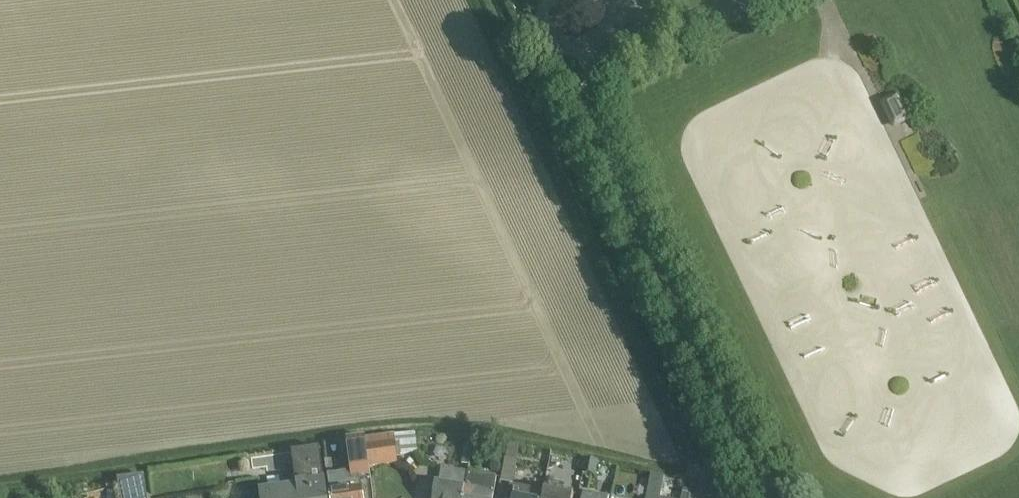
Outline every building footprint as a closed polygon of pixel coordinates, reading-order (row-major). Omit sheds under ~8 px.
[(909,121),(897,94),(881,101),(893,128),(909,121)] [(414,433),(366,440),(369,468),(398,465),(397,456),(417,453),(414,433)] [(465,445),(462,464),(469,465),(472,446),(465,445)] [(349,450),(352,474),(369,472),(366,448),(349,450)] [(261,497),(326,497),(319,450),(292,454),(297,485),(260,491),(261,497)] [(595,477),(598,463),(587,460),(583,474),(595,477)] [(512,481),(515,463),(505,461),(502,479),(512,481)] [(635,478),(636,472),(618,468),(613,493),(622,495),(623,489),(620,485),(622,475),(635,478)] [(469,474),(442,471),(440,487),(437,486),(436,489),(435,497),(465,497),(469,474)] [(465,497),(493,497),(494,496),(497,477),(469,473),(469,474),(465,497)] [(665,478),(652,475),(647,497),(661,497),(665,478)] [(120,483),(122,497),(146,497),(143,477),(120,481),(120,483)] [(330,494),(331,497),(363,497),(360,479),(329,483),(330,494)] [(498,497),(505,497),(508,497),(509,493),(510,487),(511,484),(501,482),(498,497)] [(693,486),(684,484),(681,497),(690,497),(693,486)] [(692,497),(694,486),(693,486),(690,497),(700,497),(692,497)] [(531,491),(531,490),(510,487),(509,493),(508,497),(542,497),(543,494),(531,491)] [(543,494),(542,497),(573,497),(574,495),(544,489),(543,494)]
